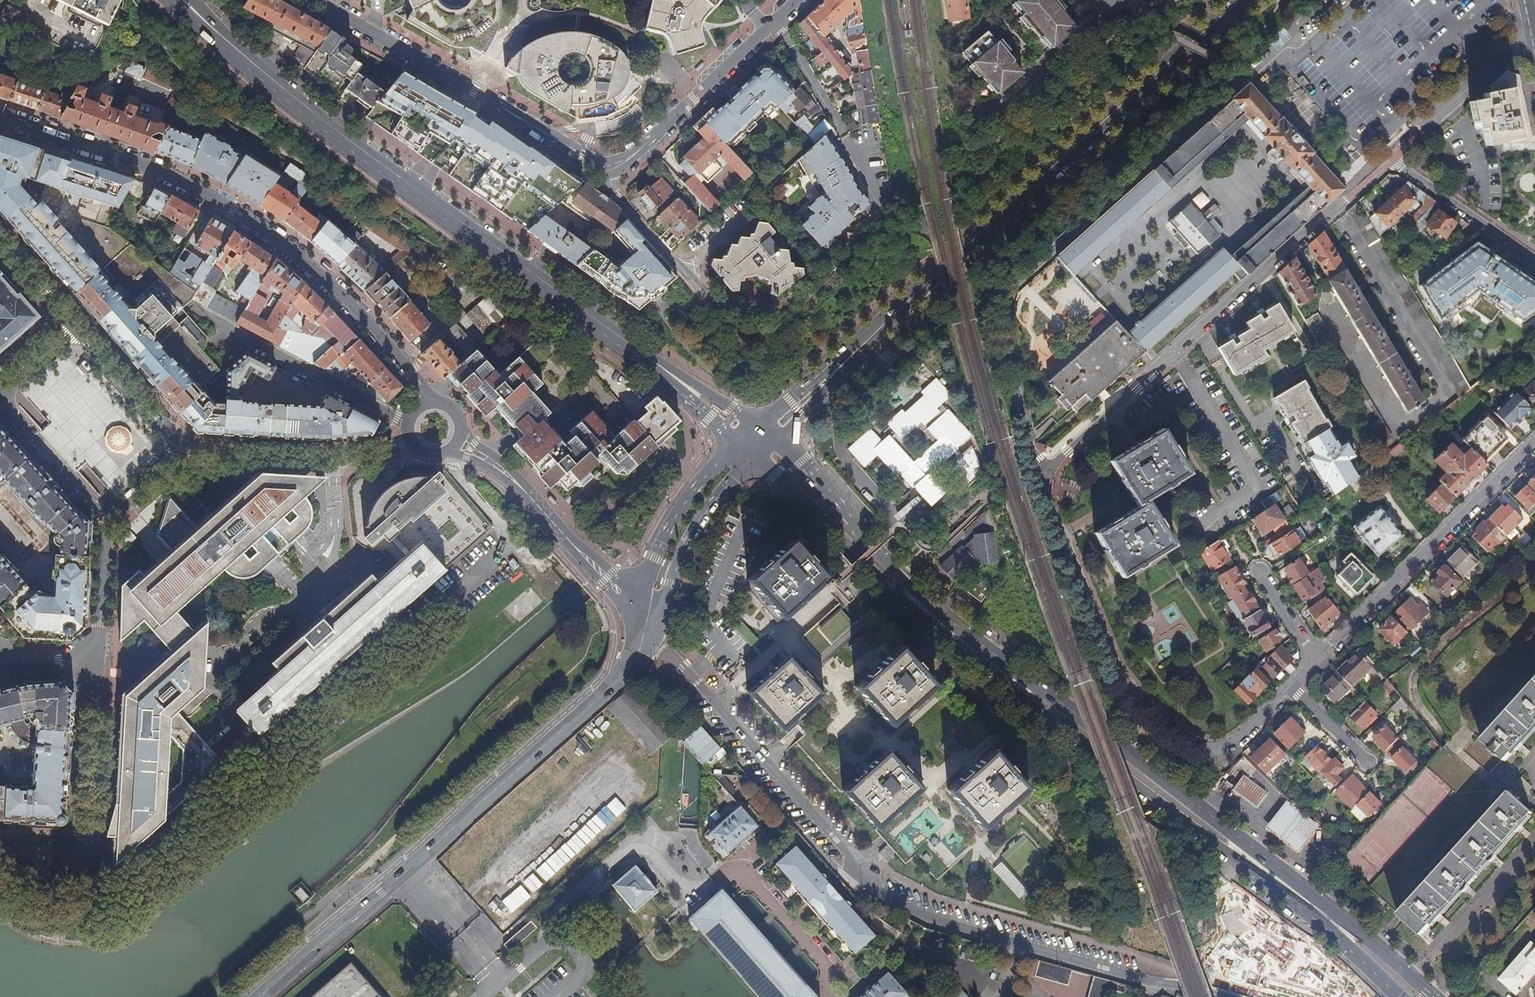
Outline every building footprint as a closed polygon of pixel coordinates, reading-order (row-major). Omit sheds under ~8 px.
[(116,9),(121,0),(59,0),(58,1),(108,26),(116,9)] [(244,7),(257,14),(256,17),(259,18),(261,16),(302,38),(300,40),(304,42),(305,39),(319,47),(331,30),(315,21),(293,9),(287,5),(279,1),(277,0),(235,0),(234,2),(244,7)] [(410,3),(412,9),(406,21),(430,35),(440,41),(444,43),(447,45),(451,47),(454,48),(458,48),(461,49),(464,49),(468,48),(469,48),(476,52),(483,56),(487,50),(492,40),(494,36),(497,29),(499,22),(500,14),(500,9),(500,0),(469,0),(469,1),(467,3),(465,6),(463,8),(460,10),(458,10),(455,10),(451,10),(448,9),(445,8),(441,6),(439,4),(437,1),(436,0),(409,0),(410,3)] [(704,47),(701,37),(700,32),(700,28),(700,24),(702,20),(705,16),(711,10),(718,3),(720,0),(672,0),(668,1),(664,1),(659,1),(657,0),(653,0),(648,29),(656,31),(661,32),(666,34),(668,36),(671,40),(673,44),(674,49),(674,55),(704,47)] [(870,71),(865,45),(860,16),(857,0),(826,0),(800,25),(811,40),(816,45),(834,68),(844,80),(852,74),(848,69),(850,67),(849,65),(851,63),(842,51),(837,55),(829,45),(831,43),(828,40),(826,42),(824,38),(825,37),(825,36),(845,16),(848,19),(852,16),(855,18),(848,22),(847,37),(849,48),(855,48),(859,73),(870,71)] [(970,20),(967,0),(965,0),(947,2),(949,22),(970,20)] [(1015,4),(1021,11),(1023,10),(1026,14),(1022,18),(1027,24),(1028,23),(1031,27),(1030,28),(1040,39),(1044,36),(1047,39),(1046,41),(1053,48),(1076,28),(1071,22),(1069,23),(1062,14),(1064,11),(1055,0),(1020,0),(1015,4)] [(1,17),(30,32),(35,20),(6,5),(1,17)] [(271,28),(266,37),(277,46),(284,35),(271,28)] [(331,30),(319,47),(315,52),(304,68),(330,89),(340,97),(346,89),(358,73),(363,66),(351,56),(353,53),(353,50),(353,49),(349,46),(351,42),(331,30)] [(519,51),(518,53),(514,56),(505,69),(511,73),(517,77),(518,78),(519,81),(521,85),(524,88),(527,91),(530,93),(541,99),(556,108),(566,114),(570,108),(577,108),(586,107),(596,105),(605,102),(610,100),(615,97),(622,92),(625,88),(626,86),(627,82),(628,77),(629,74),(629,71),(629,69),(628,63),(626,60),(624,56),(621,53),(618,49),(614,45),(610,42),(605,40),(601,38),(592,35),(586,33),(581,32),(575,32),(568,32),(559,33),(553,34),(546,36),(539,39),(533,42),(528,45),(522,49),(519,51)] [(970,59),(972,58),(975,62),(972,65),(988,84),(991,81),(994,85),(993,86),(999,94),(1022,74),(1017,68),(1016,69),(1005,56),(1008,54),(998,42),(995,45),(992,40),(993,39),(988,33),(965,52),(970,59)] [(816,45),(811,40),(804,46),(809,51),(816,45)] [(304,68),(315,52),(301,44),(292,58),(304,68)] [(147,64),(130,57),(119,66),(127,70),(126,72),(141,79),(147,64)] [(9,101),(18,83),(21,76),(22,74),(0,64),(0,97),(9,101)] [(177,88),(180,87),(172,76),(150,65),(146,74),(149,76),(148,79),(152,82),(153,79),(171,87),(172,86),(177,88)] [(778,108),(779,107),(793,94),(789,89),(790,88),(776,73),(774,74),(770,69),(764,69),(756,76),(755,75),(751,79),(778,108)] [(867,124),(878,122),(874,99),(874,95),(870,71),(859,73),(861,82),(853,84),(854,92),(860,124),(861,127),(867,124)] [(544,215),(579,184),(403,72),(386,93),(374,108),(366,117),(527,231),(544,215)] [(386,93),(358,73),(346,89),(374,108),(386,93)] [(1492,93),(1484,95),(1485,100),(1470,103),(1476,131),(1482,130),(1486,146),(1511,141),(1511,142),(1531,138),(1526,116),(1525,116),(1521,97),(1522,97),(1518,77),(1508,73),(1491,87),(1492,93)] [(172,76),(180,87),(182,87),(176,77),(172,76)] [(775,111),(778,108),(751,79),(737,92),(738,93),(724,107),(723,106),(717,112),(712,116),(709,112),(702,119),(728,147),(742,133),(743,134),(748,130),(747,129),(754,122),(755,123),(765,113),(764,112),(771,106),(775,111)] [(40,111),(62,118),(72,98),(63,95),(62,97),(18,83),(9,101),(40,111)] [(1313,153),(1282,120),(1281,121),(1249,85),(1147,176),(1164,195),(1171,190),(1168,186),(1246,116),(1264,136),(1264,137),(1274,148),(1269,153),(1268,155),(1268,156),(1268,157),(1269,159),(1268,160),(1271,163),(1272,163),(1275,164),(1276,164),(1278,163),(1283,159),(1294,170),(1295,170),(1313,190),(1234,260),(1223,249),(1217,254),(1233,272),(1241,281),(1343,189),(1312,154),(1313,153)] [(83,125),(108,134),(115,114),(111,113),(109,109),(108,108),(111,98),(102,96),(99,105),(96,107),(83,102),(82,100),(85,90),(77,87),(72,98),(62,118),(83,125)] [(779,107),(786,114),(794,107),(798,112),(806,105),(810,102),(811,100),(799,88),(793,94),(779,107)] [(835,100),(842,98),(839,89),(832,91),(835,100)] [(175,116),(186,100),(176,92),(164,108),(170,113),(175,116)] [(169,157),(190,166),(201,141),(179,132),(182,122),(183,122),(188,110),(185,109),(189,102),(186,100),(175,116),(153,151),(169,157)] [(813,119),(823,112),(819,104),(808,113),(813,119)] [(134,143),(153,151),(175,116),(170,113),(165,126),(159,124),(156,126),(135,118),(134,114),(136,108),(127,105),(124,114),(118,115),(115,114),(108,134),(119,138),(134,143)] [(813,131),(811,129),(807,125),(812,120),(806,114),(796,123),(814,143),(830,128),(824,121),(816,128),(813,131)] [(742,184),(752,173),(728,147),(702,119),(693,127),(703,138),(683,158),(685,160),(679,166),(690,178),(683,184),(709,213),(718,206),(720,204),(707,189),(705,191),(703,188),(697,181),(701,177),(707,184),(722,169),(720,167),(723,165),(729,168),(729,170),(742,184)] [(846,127),(850,133),(861,127),(860,124),(858,125),(857,122),(846,127)] [(203,172),(225,185),(242,160),(232,154),(233,153),(234,152),(234,150),(234,149),(233,147),(224,141),(223,143),(217,140),(218,139),(207,131),(201,141),(190,166),(203,172)] [(819,246),(820,247),(833,236),(834,237),(840,231),(838,228),(857,211),(860,213),(867,206),(862,195),(863,194),(858,185),(855,187),(851,181),(853,180),(844,165),(842,165),(825,135),(814,145),(798,160),(810,182),(819,196),(799,214),(794,219),(811,237),(819,246)] [(12,140),(2,137),(0,141),(0,211),(40,257),(68,289),(74,295),(130,244),(125,240),(121,237),(109,229),(113,222),(136,181),(99,169),(72,159),(70,163),(53,157),(53,155),(52,153),(40,149),(39,152),(30,149),(31,146),(21,143),(19,146),(11,143),(12,140)] [(1269,159),(1268,157),(1208,211),(1214,219),(1275,164),(1272,163),(1271,163),(1268,160),(1269,159)] [(246,197),(259,205),(275,184),(277,181),(279,179),(285,170),(280,166),(270,180),(267,178),(268,176),(266,174),(264,177),(249,167),(234,189),(246,197)] [(272,213),(284,221),(296,205),(309,189),(314,183),(291,168),(287,175),(297,182),(294,186),(297,187),(293,193),(293,195),(292,198),(288,196),(289,195),(289,193),(275,184),(259,205),(272,213)] [(1063,265),(1073,276),(1164,195),(1147,176),(1056,257),(1060,261),(1063,265)] [(703,188),(707,184),(701,177),(697,181),(703,188)] [(325,187),(339,196),(340,194),(316,179),(315,181),(323,185),(325,187)] [(640,196),(653,211),(674,194),(669,187),(670,186),(664,180),(650,191),(648,188),(640,196)] [(605,196),(586,183),(583,188),(595,195),(598,198),(599,196),(603,199),(601,202),(618,215),(621,211),(616,204),(605,196)] [(1436,202),(1408,183),(1400,191),(1394,196),(1389,201),(1402,216),(1413,228),(1436,202)] [(161,216),(173,196),(160,189),(156,188),(146,208),(161,216)] [(595,195),(583,188),(573,201),(595,217),(614,232),(626,221),(618,215),(601,202),(603,199),(599,196),(598,198),(595,195)] [(136,193),(133,191),(129,198),(127,202),(138,208),(141,204),(132,199),(136,193)] [(185,238),(200,212),(183,202),(173,196),(161,216),(160,217),(162,218),(164,216),(178,224),(173,231),(185,238)] [(1359,202),(1369,219),(1378,211),(1366,196),(1359,202)] [(658,217),(674,233),(680,240),(700,223),(677,199),(658,217)] [(367,214),(368,213),(351,201),(350,203),(367,214)] [(1389,201),(1378,211),(1369,219),(1380,237),(1402,216),(1389,201)] [(1369,219),(1359,202),(1349,211),(1459,396),(1470,389),(1429,320),(1403,275),(1380,237),(1369,219)] [(1413,228),(1430,249),(1440,235),(1445,239),(1455,224),(1437,211),(1441,206),(1436,202),(1413,228)] [(357,224),(367,214),(350,203),(345,211),(352,217),(351,219),(357,224)] [(1191,204),(1180,213),(1209,245),(1220,236),(1209,224),(1214,219),(1208,211),(1202,217),(1191,204)] [(297,231),(312,242),(329,221),(328,220),(329,219),(321,212),(316,220),(296,205),(284,221),(297,231)] [(1196,255),(1209,245),(1180,213),(1168,223),(1178,234),(1175,238),(1182,246),(1186,243),(1196,255)] [(326,255),(336,264),(355,244),(370,229),(378,221),(367,214),(357,224),(356,225),(355,225),(345,235),(329,221),(312,242),(326,255)] [(149,226),(153,229),(160,217),(155,215),(149,226)] [(575,265),(584,257),(592,250),(544,215),(527,231),(551,248),(575,265)] [(171,274),(197,293),(235,232),(222,224),(213,219),(197,246),(211,255),(210,257),(209,258),(207,257),(205,260),(186,249),(185,250),(177,264),(171,274)] [(378,221),(418,246),(419,245),(388,226),(378,220),(378,221)] [(351,278),(365,291),(386,273),(418,246),(378,221),(370,229),(403,250),(387,264),(388,265),(383,270),(366,254),(368,252),(362,248),(361,249),(355,244),(336,264),(351,278)] [(575,265),(638,311),(639,310),(650,301),(658,294),(676,278),(651,249),(626,221),(614,232),(592,250),(584,257),(575,265)] [(121,237),(124,231),(126,228),(113,222),(109,229),(121,237)] [(1455,229),(1458,233),(1468,225),(1464,222),(1455,229)] [(764,278),(767,279),(768,280),(768,283),(773,285),(772,291),(780,294),(795,282),(802,276),(803,269),(795,268),(793,266),(793,264),(792,264),(790,262),(790,259),(789,259),(786,259),(786,251),(778,250),(769,238),(775,233),(767,224),(761,223),(758,231),(755,231),(754,235),(751,234),(749,238),(743,237),(741,246),(734,245),(731,253),(728,252),(727,256),(723,256),(722,260),(715,259),(712,267),(731,290),(739,288),(740,282),(744,281),(745,278),(747,278),(748,278),(749,274),(758,273),(764,276),(764,278)] [(121,237),(125,240),(130,234),(124,231),(121,237)] [(258,247),(250,242),(235,232),(197,293),(193,300),(203,305),(238,323),(246,310),(240,307),(217,295),(216,292),(216,291),(212,288),(215,283),(216,283),(226,265),(234,270),(241,260),(251,267),(249,270),(252,272),(237,292),(245,298),(251,301),(256,293),(261,285),(276,261),(258,247)] [(674,233),(664,242),(671,250),(677,244),(680,240),(674,233)] [(1424,402),(1336,257),(1337,256),(1334,251),(1333,251),(1323,234),(1309,247),(1329,280),(1328,281),(1407,412),(1414,408),(1415,410),(1419,407),(1418,406),(1424,402)] [(1420,287),(1443,326),(1468,306),(1492,323),(1502,308),(1522,322),(1534,312),(1534,284),(1477,243),(1420,287)] [(203,432),(224,434),(227,370),(211,385),(201,393),(151,338),(172,319),(193,300),(197,293),(171,274),(130,244),(74,295),(81,304),(82,303),(87,309),(133,361),(139,367),(139,368),(164,396),(165,396),(168,398),(172,403),(171,404),(193,427),(199,430),(203,432)] [(169,259),(177,264),(185,250),(177,245),(169,259)] [(211,255),(197,246),(195,248),(210,257),(211,255)] [(1127,334),(1144,353),(1233,272),(1217,254),(1139,323),(1137,321),(1133,325),(1135,327),(1127,334)] [(1316,296),(1295,260),(1279,274),(1298,306),(1316,296)] [(314,364),(332,348),(327,342),(325,338),(305,334),(277,327),(289,308),(293,303),(304,284),(287,270),(276,261),(261,285),(271,291),(278,294),(284,295),(272,314),(271,313),(269,315),(271,317),(267,323),(256,316),(266,299),(256,293),(251,301),(246,310),(238,323),(314,364)] [(379,307),(389,317),(409,300),(410,299),(386,273),(365,291),(379,307)] [(40,316),(18,292),(16,294),(0,277),(0,351),(40,316)] [(437,278),(428,285),(436,295),(445,287),(437,278)] [(341,357),(360,341),(330,309),(319,298),(304,284),(293,303),(314,322),(321,327),(324,324),(344,346),(342,349),(337,344),(335,346),(332,348),(341,357)] [(271,291),(261,285),(256,293),(266,299),(271,291)] [(443,302),(436,295),(433,298),(439,305),(443,302)] [(410,299),(409,300),(418,311),(422,307),(414,297),(410,299)] [(240,307),(246,310),(251,301),(245,298),(240,307)] [(409,300),(389,317),(410,341),(421,331),(424,335),(426,336),(436,328),(430,322),(429,323),(418,311),(409,300)] [(1111,317),(1099,303),(1090,310),(1103,324),(1111,317)] [(500,329),(478,304),(466,315),(488,340),(500,329)] [(1250,329),(1237,337),(1240,342),(1234,345),(1231,340),(1218,348),(1235,375),(1266,356),(1262,350),(1294,331),(1278,304),(1266,311),(1268,316),(1263,320),(1260,315),(1247,323),(1250,329)] [(277,327),(305,334),(289,317),(293,311),(289,308),(277,327)] [(1258,311),(1260,315),(1263,320),(1268,316),(1266,311),(1263,308),(1258,311)] [(1308,321),(1312,328),(1323,321),(1318,314),(1308,321)] [(200,342),(207,334),(187,317),(180,325),(200,342)] [(219,371),(172,319),(151,338),(201,393),(211,385),(207,381),(219,371)] [(1076,413),(1101,392),(1144,353),(1127,334),(1115,321),(1048,381),(1060,395),(1056,399),(1060,403),(1067,411),(1071,407),(1076,413)] [(455,324),(445,333),(447,336),(449,338),(451,340),(453,343),(451,345),(464,360),(476,350),(477,349),(455,324)] [(445,333),(421,354),(430,364),(443,378),(447,374),(450,372),(459,364),(451,354),(451,353),(447,348),(446,349),(440,342),(447,336),(445,333)] [(1240,342),(1237,337),(1235,334),(1230,337),(1231,340),(1234,345),(1240,342)] [(556,481),(565,491),(576,481),(587,471),(593,466),(596,463),(591,457),(596,452),(602,458),(616,474),(621,469),(626,474),(639,462),(657,446),(637,423),(634,420),(614,437),(592,412),(569,432),(573,437),(562,446),(559,442),(560,441),(550,429),(549,430),(541,421),(549,414),(531,394),(541,385),(532,374),(552,357),(537,340),(498,375),(485,360),(459,383),(487,414),(495,406),(513,427),(515,424),(525,435),(515,444),(528,459),(552,485),(556,481)] [(387,403),(404,388),(389,372),(379,361),(360,341),(341,357),(332,348),(314,364),(333,374),(334,372),(330,367),(333,365),(331,363),(336,359),(344,369),(345,369),(352,363),(361,373),(359,376),(357,374),(355,375),(358,377),(351,384),(382,400),(384,399),(387,403)] [(459,364),(450,372),(459,383),(485,360),(476,350),(464,360),(459,364)] [(370,435),(377,421),(325,394),(319,407),(241,402),(241,387),(243,384),(250,385),(256,374),(267,380),(274,366),(247,352),(227,370),(224,434),(236,435),(288,438),(306,439),(327,439),(343,438),(370,435)] [(872,430),(849,450),(884,489),(901,473),(930,505),(945,491),(931,476),(933,474),(932,473),(971,437),(943,405),(953,396),(939,381),(923,395),(926,398),(907,415),(904,412),(889,426),(894,432),(883,442),(872,430)] [(1280,405),(1288,418),(1293,415),(1296,421),(1292,424),(1299,436),(1297,437),(1302,445),(1331,427),(1326,420),(1325,421),(1306,390),(1308,389),(1303,381),(1274,398),(1279,406),(1280,405)] [(1525,391),(1534,401),(1534,381),(1525,391)] [(1533,410),(1515,392),(1494,413),(1510,429),(1518,421),(1522,416),(1524,419),(1533,410)] [(657,446),(658,447),(676,431),(673,427),(679,422),(663,403),(661,404),(656,398),(645,408),(648,413),(637,423),(657,446)] [(1293,415),(1288,418),(1284,420),(1288,426),(1292,424),(1296,421),(1293,415)] [(1487,419),(1464,442),(1468,447),(1483,462),(1506,439),(1487,419)] [(385,433),(388,427),(378,422),(377,421),(370,435),(385,433)] [(1140,503),(1143,501),(1189,473),(1163,429),(1126,452),(1111,461),(1138,505),(1140,503)] [(127,459),(144,447),(131,430),(114,442),(127,459)] [(1,483),(5,480),(6,481),(29,459),(8,435),(5,437),(3,435),(0,435),(0,482),(1,483)] [(1483,462),(1468,447),(1461,454),(1450,444),(1434,461),(1444,471),(1437,478),(1442,484),(1455,497),(1487,465),(1483,462)] [(18,489),(39,470),(35,465),(29,459),(6,481),(10,486),(15,492),(18,489)] [(1378,462),(1350,484),(1356,492),(1386,469),(1378,462)] [(27,637),(31,637),(32,639),(46,640),(61,641),(63,640),(67,640),(83,625),(84,613),(86,580),(88,550),(90,527),(89,525),(39,470),(18,489),(30,504),(28,506),(31,510),(30,512),(33,516),(35,514),(45,525),(46,524),(56,535),(64,543),(63,546),(60,546),(59,556),(55,556),(53,580),(55,583),(54,599),(48,599),(41,599),(41,591),(35,584),(25,583),(15,572),(17,570),(3,555),(1,556),(0,555),(0,608),(5,613),(27,637)] [(438,473),(432,478),(429,480),(434,486),(437,483),(443,478),(438,473)] [(306,500),(304,497),(324,478),(286,476),(264,474),(256,474),(197,528),(170,499),(159,535),(172,550),(144,575),(139,570),(121,586),(119,642),(143,621),(152,631),(174,612),(222,569),(228,574),(232,577),(237,578),(242,579),(246,578),(249,578),(255,575),(264,568),(306,530),(310,526),(311,521),(312,517),(311,511),(309,505),(306,500)] [(366,527),(372,533),(386,519),(381,513),(396,499),(396,497),(396,496),(397,494),(398,494),(400,494),(401,495),(416,481),(428,494),(415,505),(420,511),(410,520),(412,522),(445,492),(437,483),(434,486),(429,480),(432,478),(425,477),(420,477),(413,477),(406,479),(401,480),(394,484),(388,488),(384,491),(381,495),(376,501),(372,507),(368,518),(366,527)] [(391,540),(395,537),(388,529),(392,526),(397,532),(410,520),(420,511),(415,505),(428,494),(416,481),(401,495),(400,494),(398,494),(397,494),(396,496),(396,497),(396,499),(381,513),(386,519),(372,533),(365,539),(370,545),(381,535),(388,543),(391,540)] [(1455,497),(1442,484),(1426,500),(1439,513),(1455,497)] [(1532,517),(1534,513),(1534,492),(1529,486),(1517,498),(1529,510),(1527,512),(1532,517)] [(30,504),(18,489),(15,492),(13,493),(30,512),(31,510),(28,506),(30,504)] [(550,495),(547,498),(554,506),(557,503),(550,495)] [(1269,498),(1262,503),(1267,511),(1275,506),(1269,498)] [(1144,503),(1141,505),(1129,513),(1095,533),(1122,577),(1175,545),(1148,501),(1144,503)] [(1508,504),(1505,506),(1511,512),(1514,509),(1508,504)] [(1267,511),(1252,521),(1263,537),(1286,521),(1275,506),(1267,511)] [(1320,506),(1308,515),(1314,521),(1326,512),(1320,506)] [(1380,506),(1354,527),(1378,556),(1404,535),(1380,506)] [(1505,506),(1492,520),(1508,537),(1525,520),(1514,509),(1511,512),(1505,506)] [(1508,537),(1492,520),(1474,537),(1491,554),(1508,537)] [(1334,540),(1346,532),(1339,525),(1327,532),(1334,540)] [(388,529),(395,537),(399,533),(397,532),(392,526),(388,529)] [(1299,543),(1289,527),(1266,542),(1275,558),(1299,543)] [(974,538),(963,548),(961,546),(938,567),(951,581),(974,561),(977,560),(978,565),(997,563),(993,532),(974,535),(974,538)] [(58,546),(60,546),(63,546),(64,543),(56,535),(55,536),(54,540),(56,544),(58,546)] [(406,558),(411,554),(395,537),(391,540),(406,558)] [(556,547),(558,545),(552,538),(550,539),(556,547)] [(756,598),(778,622),(782,618),(828,577),(794,539),(748,580),(761,594),(756,598)] [(1204,550),(1200,552),(1212,571),(1230,560),(1226,554),(1229,552),(1226,547),(1223,549),(1218,541),(1204,550)] [(272,664),(277,671),(277,672),(270,679),(272,682),(238,711),(259,735),(263,732),(445,570),(422,544),(411,554),(406,558),(378,583),(377,582),(372,575),(321,619),(301,638),(272,664)] [(1465,547),(1449,562),(1464,578),(1480,562),(1465,547)] [(1348,566),(1339,576),(1358,594),(1374,577),(1351,554),(1343,562),(1348,566)] [(1288,576),(1293,585),(1305,577),(1309,575),(1299,560),(1286,568),(1290,575),(1288,576)] [(1448,567),(1437,578),(1439,580),(1436,584),(1446,594),(1461,580),(1448,567)] [(1224,584),(1232,597),(1244,590),(1241,585),(1244,584),(1234,568),(1222,576),(1226,583),(1224,584)] [(1324,592),(1325,591),(1321,584),(1325,582),(1318,569),(1309,575),(1305,577),(1306,579),(1294,586),(1302,599),(1300,600),(1303,605),(1311,600),(1324,592)] [(564,583),(572,576),(572,575),(572,574),(568,570),(560,578),(564,583)] [(786,623),(831,582),(834,585),(836,587),(845,598),(842,600),(800,638),(803,640),(805,643),(848,605),(855,599),(853,596),(839,581),(832,573),(828,577),(782,618),(786,623)] [(989,591),(968,574),(959,585),(959,586),(959,588),(976,603),(978,603),(979,603),(980,602),(989,591)] [(1292,587),(1300,600),(1302,599),(1294,586),(1292,587)] [(1241,621),(1242,621),(1258,611),(1260,609),(1261,607),(1257,601),(1254,601),(1249,593),(1247,594),(1244,590),(1232,597),(1233,600),(1228,603),(1233,611),(1234,610),(1241,621)] [(1326,598),(1309,610),(1322,630),(1339,613),(1326,598)] [(848,605),(805,643),(819,658),(862,620),(864,618),(868,614),(863,608),(855,599),(848,605)] [(1412,600),(1401,611),(1406,617),(1404,620),(1412,628),(1413,629),(1430,613),(1422,605),(1419,607),(1412,600)] [(1258,611),(1242,621),(1252,636),(1268,626),(1264,619),(1263,616),(1260,612),(1258,611)] [(1401,611),(1394,618),(1408,632),(1412,628),(1404,620),(1406,617),(1401,611)] [(189,636),(193,632),(174,612),(152,631),(171,652),(189,636)] [(823,663),(869,623),(864,618),(862,620),(819,658),(821,660),(823,663)] [(1408,632),(1394,618),(1382,630),(1396,645),(1409,633),(1408,632)] [(193,632),(189,636),(171,652),(122,695),(121,709),(115,806),(113,840),(111,866),(135,845),(163,820),(169,718),(202,689),(204,654),(206,620),(193,632)] [(1274,630),(1258,641),(1265,651),(1274,645),(1274,643),(1280,639),(1274,630)] [(1426,650),(1420,644),(1410,652),(1415,659),(1426,650)] [(873,672),(857,686),(890,724),(936,683),(902,646),(892,654),(889,658),(883,662),(878,667),(873,672)] [(1262,666),(1267,671),(1273,677),(1292,659),(1280,646),(1267,658),(1269,660),(1262,666)] [(1374,679),(1381,671),(1372,659),(1363,648),(1338,672),(1353,687),(1367,673),(1374,679)] [(823,694),(789,655),(784,660),(776,668),(769,674),(765,677),(758,683),(748,693),(782,731),(816,700),(823,694)] [(1266,657),(1256,666),(1264,674),(1267,671),(1262,666),(1269,660),(1267,658),(1266,657)] [(1256,669),(1245,679),(1258,693),(1269,682),(1256,669)] [(1353,687),(1338,672),(1323,687),(1337,702),(1353,687)] [(1258,693),(1245,679),(1234,690),(1247,703),(1258,693)] [(1388,680),(1384,684),(1392,693),(1395,689),(1388,680)] [(81,714),(84,693),(73,681),(40,683),(39,681),(38,682),(30,683),(20,684),(5,687),(1,688),(0,689),(0,724),(5,723),(9,722),(15,720),(23,718),(23,717),(28,716),(31,721),(34,723),(36,724),(32,788),(0,786),(0,821),(62,824),(65,826),(69,827),(74,821),(77,819),(73,814),(75,794),(76,777),(77,762),(81,714)] [(1483,741),(1503,760),(1510,767),(1518,758),(1514,753),(1517,749),(1520,752),(1525,747),(1522,744),(1534,730),(1534,683),(1483,741)] [(675,734),(632,686),(608,708),(650,756),(661,746),(675,734)] [(1093,704),(1085,698),(1084,700),(1083,702),(1091,707),(1093,704)] [(1402,698),(1392,707),(1401,716),(1410,710),(1411,709),(1402,698)] [(1380,716),(1366,702),(1352,717),(1363,729),(1370,722),(1372,724),(1380,716)] [(1292,719),(1276,734),(1290,748),(1306,733),(1292,719)] [(1503,760),(1483,741),(1465,725),(1451,740),(1491,775),(1503,760)] [(1378,744),(1386,752),(1399,739),(1387,726),(1375,738),(1380,743),(1378,744)] [(698,751),(710,740),(699,729),(688,739),(698,751)] [(1303,745),(1311,753),(1318,746),(1321,743),(1313,735),(1303,745)] [(1429,743),(1438,754),(1442,749),(1433,738),(1429,743)] [(1271,739),(1262,748),(1278,764),(1287,755),(1271,739)] [(1406,746),(1399,739),(1386,752),(1407,772),(1417,762),(1404,749),(1406,746)] [(1321,773),(1333,761),(1318,746),(1311,753),(1306,758),(1321,773)] [(1262,748),(1253,758),(1268,773),(1278,764),(1262,748)] [(892,754),(889,749),(884,754),(870,766),(866,769),(860,775),(843,790),(877,828),(921,789),(923,788),(922,787),(892,754)] [(969,772),(949,790),(982,828),(1028,787),(994,749),(979,763),(973,768),(969,772)] [(1398,914),(1496,807),(1442,749),(1438,754),(1427,766),(1354,848),(1350,852),(1341,842),(1341,862),(1333,871),(1340,878),(1348,870),(1398,914)] [(1337,760),(1324,773),(1337,786),(1343,780),(1338,775),(1345,768),(1337,760)] [(1266,791),(1243,773),(1232,788),(1255,806),(1266,791)] [(737,795),(720,776),(711,776),(722,787),(717,792),(730,806),(734,802),(732,799),(737,795)] [(1338,793),(1354,810),(1369,794),(1361,785),(1361,784),(1354,777),(1338,793)] [(1522,777),(1517,783),(1529,793),(1534,788),(1522,777)] [(1496,807),(1398,914),(1398,915),(1421,936),(1533,813),(1510,792),(1496,807)] [(1382,805),(1370,793),(1369,794),(1354,810),(1351,812),(1362,822),(1368,815),(1370,817),(1382,805)] [(615,796),(536,870),(547,882),(626,808),(615,796)] [(1320,824),(1288,799),(1267,826),(1298,851),(1320,824)] [(756,827),(739,807),(709,834),(726,854),(756,827)] [(927,844),(946,865),(954,858),(935,837),(927,844)] [(879,851),(887,861),(895,855),(888,845),(879,851)] [(872,935),(848,908),(849,905),(848,902),(845,901),(842,902),(823,881),(824,878),(824,876),(823,875),(820,874),(818,875),(794,848),(788,854),(785,852),(783,853),(782,855),(782,858),(773,866),(798,894),(852,953),(860,945),(863,945),(865,944),(865,941),(872,935)] [(994,869),(1019,897),(1027,890),(1001,862),(994,869)] [(944,876),(944,864),(934,864),(933,875),(944,876)] [(630,915),(657,891),(634,866),(607,889),(609,891),(630,915)] [(534,873),(522,881),(531,893),(543,885),(534,873)] [(512,913),(531,897),(521,885),(501,900),(512,913)] [(720,890),(688,919),(702,935),(757,996),(815,996),(720,890)] [(507,955),(533,932),(527,925),(501,948),(507,955)] [(1497,984),(1512,996),(1516,996),(1533,978),(1534,975),(1534,952),(1529,948),(1497,984)] [(1250,958),(1246,974),(1288,983),(1288,986),(1337,996),(1348,996),(1353,974),(1261,952),(1259,961),(1250,958)] [(1065,986),(1070,970),(1028,958),(1024,975),(1065,986)] [(347,966),(312,996),(374,996),(347,966)] [(887,975),(863,996),(908,996),(887,975)] [(1109,993),(1122,996),(1125,987),(1094,978),(1088,996),(1108,996),(1109,993)] [(952,981),(933,996),(966,996),(952,981)]
